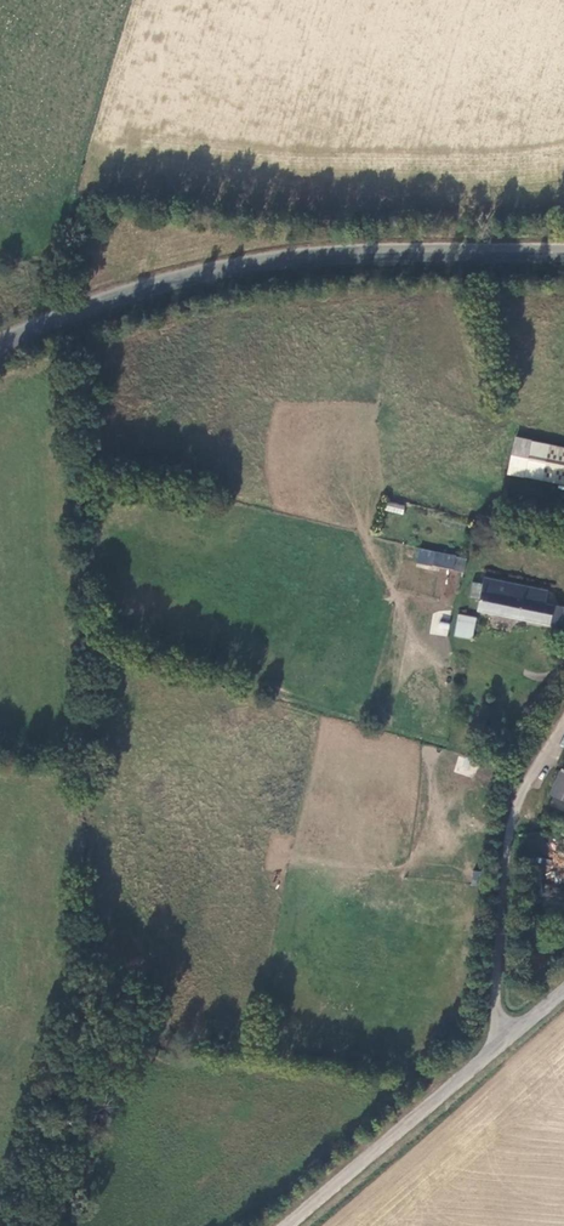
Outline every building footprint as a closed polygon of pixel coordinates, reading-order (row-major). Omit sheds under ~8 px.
[(531,485),(537,449),(520,446),(512,482),(531,485)] [(537,449),(531,485),(563,491),(563,455),(537,449)] [(386,502),(385,511),(403,514),(404,505),(386,502)] [(459,563),(439,560),(437,572),(457,575),(459,563)] [(470,565),(459,563),(457,575),(468,578),(470,565)] [(489,586),(487,592),(485,609),(484,618),(563,634),(563,613),(551,611),(552,598),(489,586)] [(474,607),(485,609),(487,592),(476,590),(474,607)] [(448,636),(449,624),(433,622),(431,634),(448,636)] [(479,631),(460,628),(458,644),(476,648),(479,631)] [(554,804),(563,808),(563,780),(554,804)] [(487,893),(487,878),(478,878),(477,893),(487,893)]
